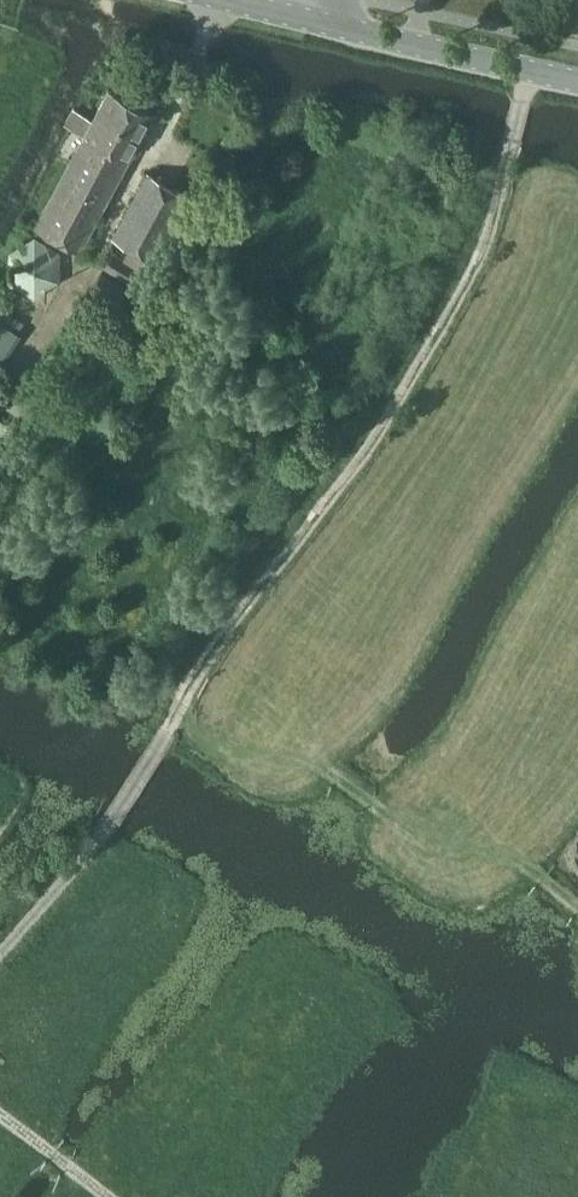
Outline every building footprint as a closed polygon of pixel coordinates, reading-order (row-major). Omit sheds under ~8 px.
[(93,119),(79,111),(75,109),(67,123),(86,134),(36,226),(79,250),(153,112),(109,89),(93,119)] [(154,258),(188,193),(149,172),(114,237),(154,258)] [(128,281),(137,268),(113,252),(104,266),(128,281)] [(21,334),(0,321),(0,365),(21,334)]
